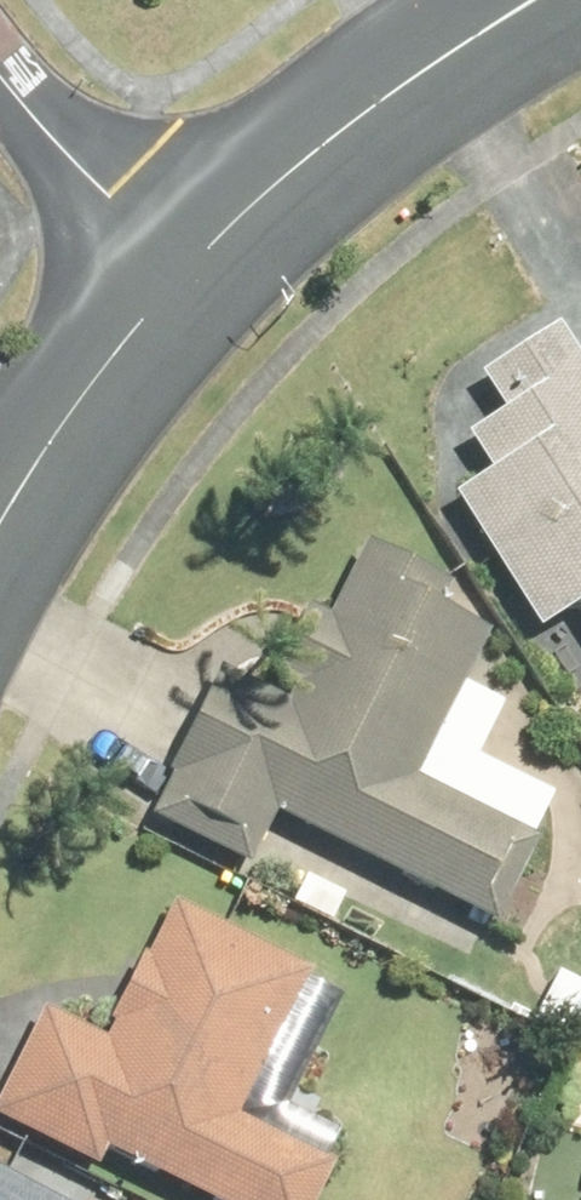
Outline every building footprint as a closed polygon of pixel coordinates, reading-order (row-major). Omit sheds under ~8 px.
[(549,326),(476,374),(500,410),(459,437),(481,470),(443,496),(530,626),(563,604),(580,631),(580,373),(549,326)] [(209,666),(140,810),(235,856),(260,803),(486,912),(542,795),(467,760),(494,705),(447,682),(472,629),(432,610),(445,583),(352,539),(318,610),(296,599),(253,687),(209,666)] [(0,1066),(0,1109),(80,1150),(91,1128),(234,1199),(294,1199),(316,1156),(229,1112),(301,969),(158,898),(133,947),(124,943),(87,1015),(102,1023),(96,1034),(32,1002),(0,1066)] [(0,1179),(0,1199),(39,1199),(0,1179)]
